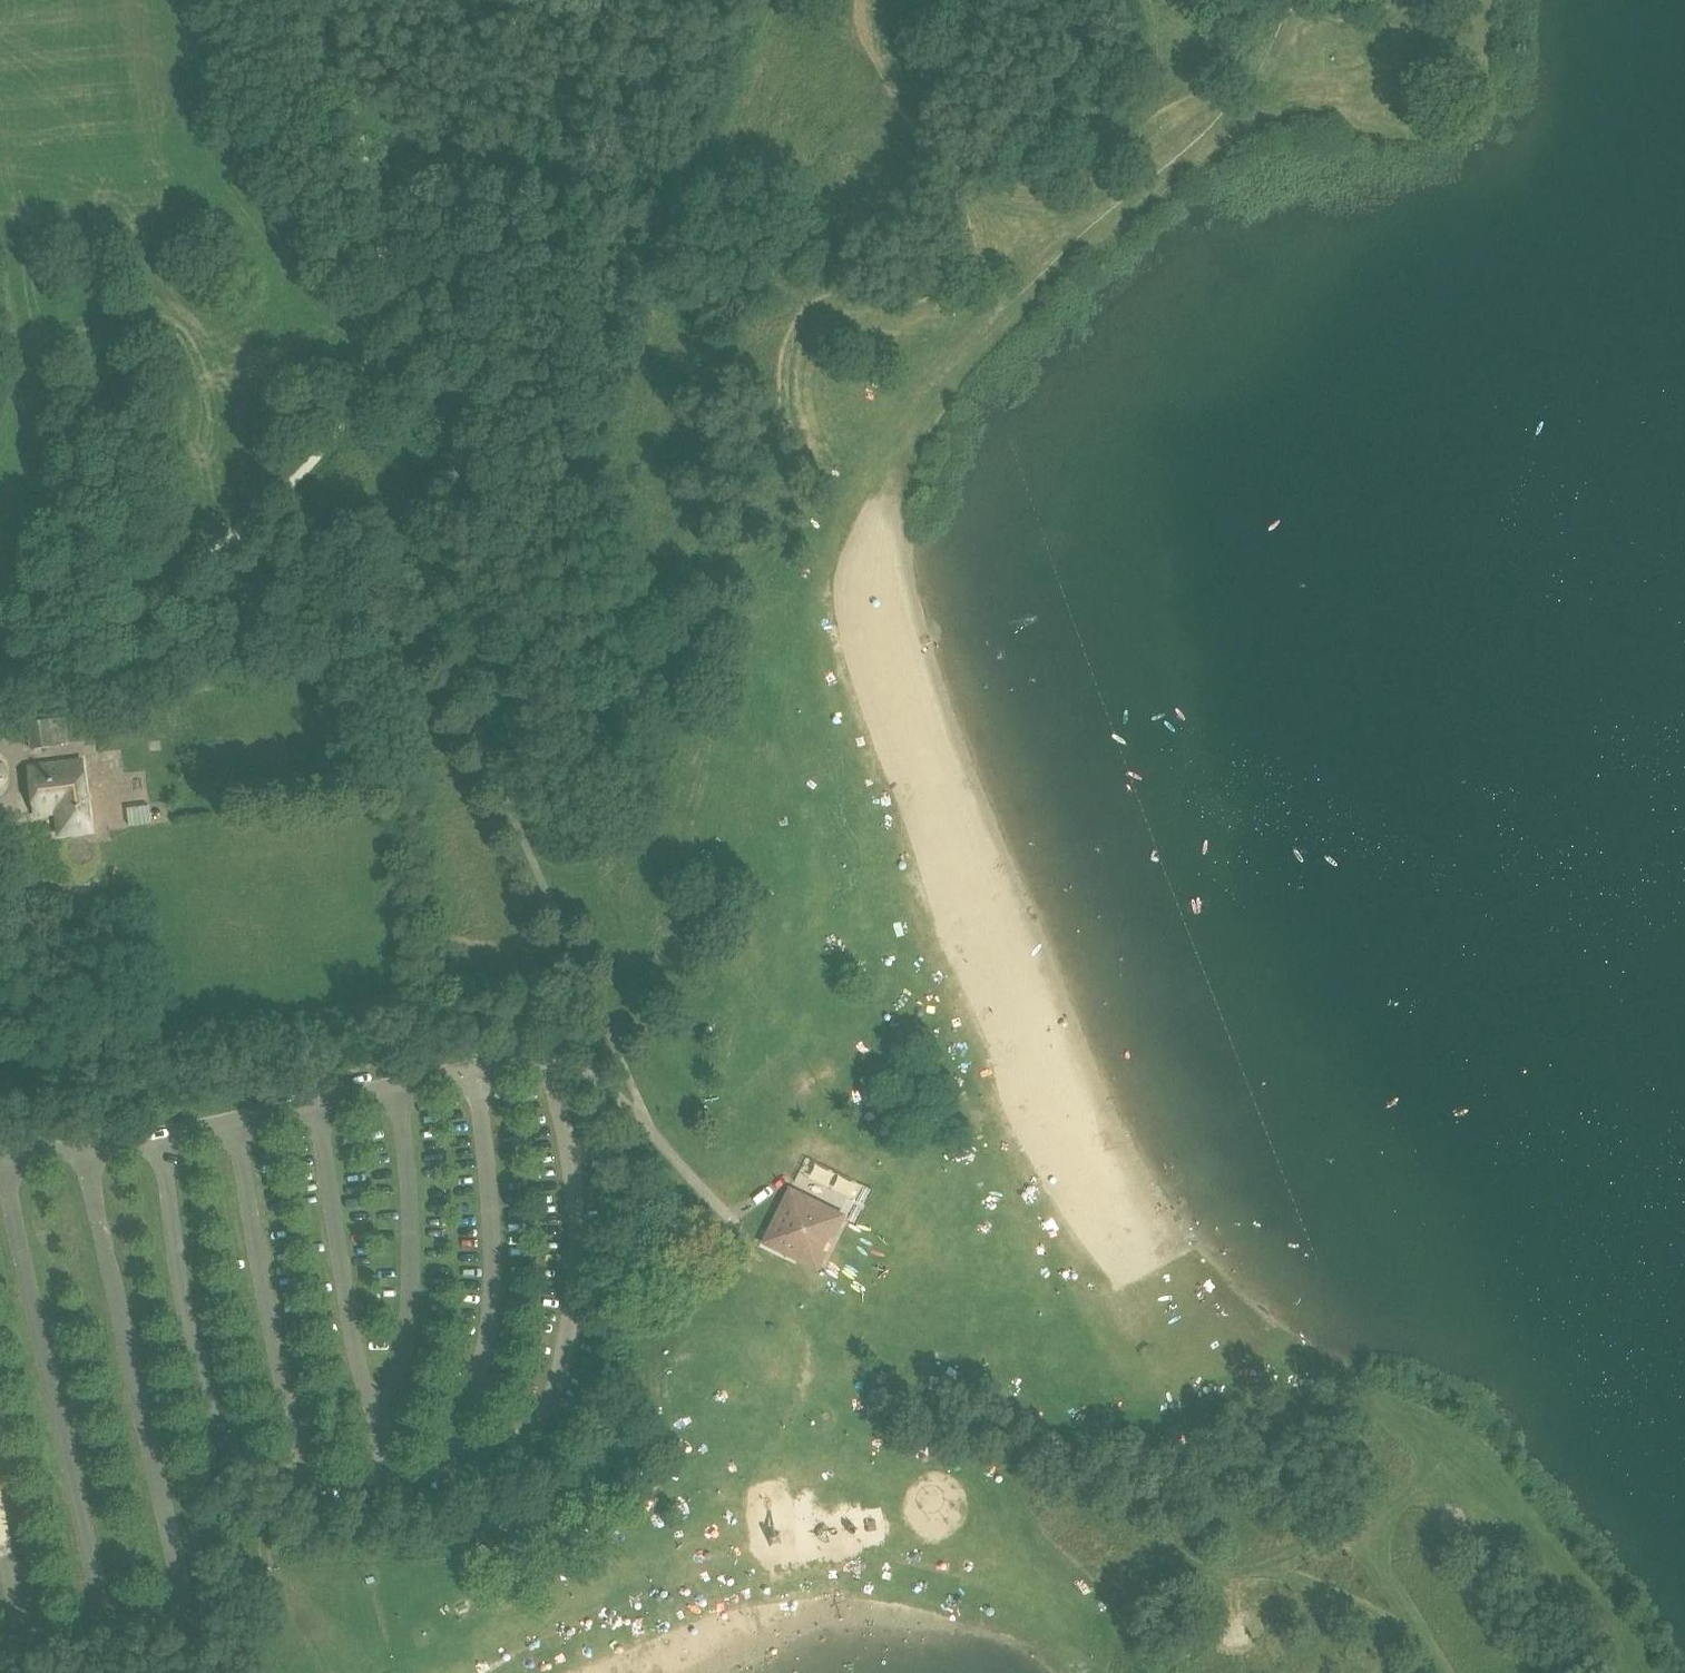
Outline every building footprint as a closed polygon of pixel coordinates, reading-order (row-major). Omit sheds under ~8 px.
[(64,714),(26,719),(30,751),(68,746),(64,714)] [(109,760),(108,746),(90,747),(91,761),(109,760)] [(35,814),(56,812),(59,834),(91,830),(82,759),(29,766),(35,814)] [(761,1244),(819,1272),(847,1215),(789,1187),(761,1244)]
